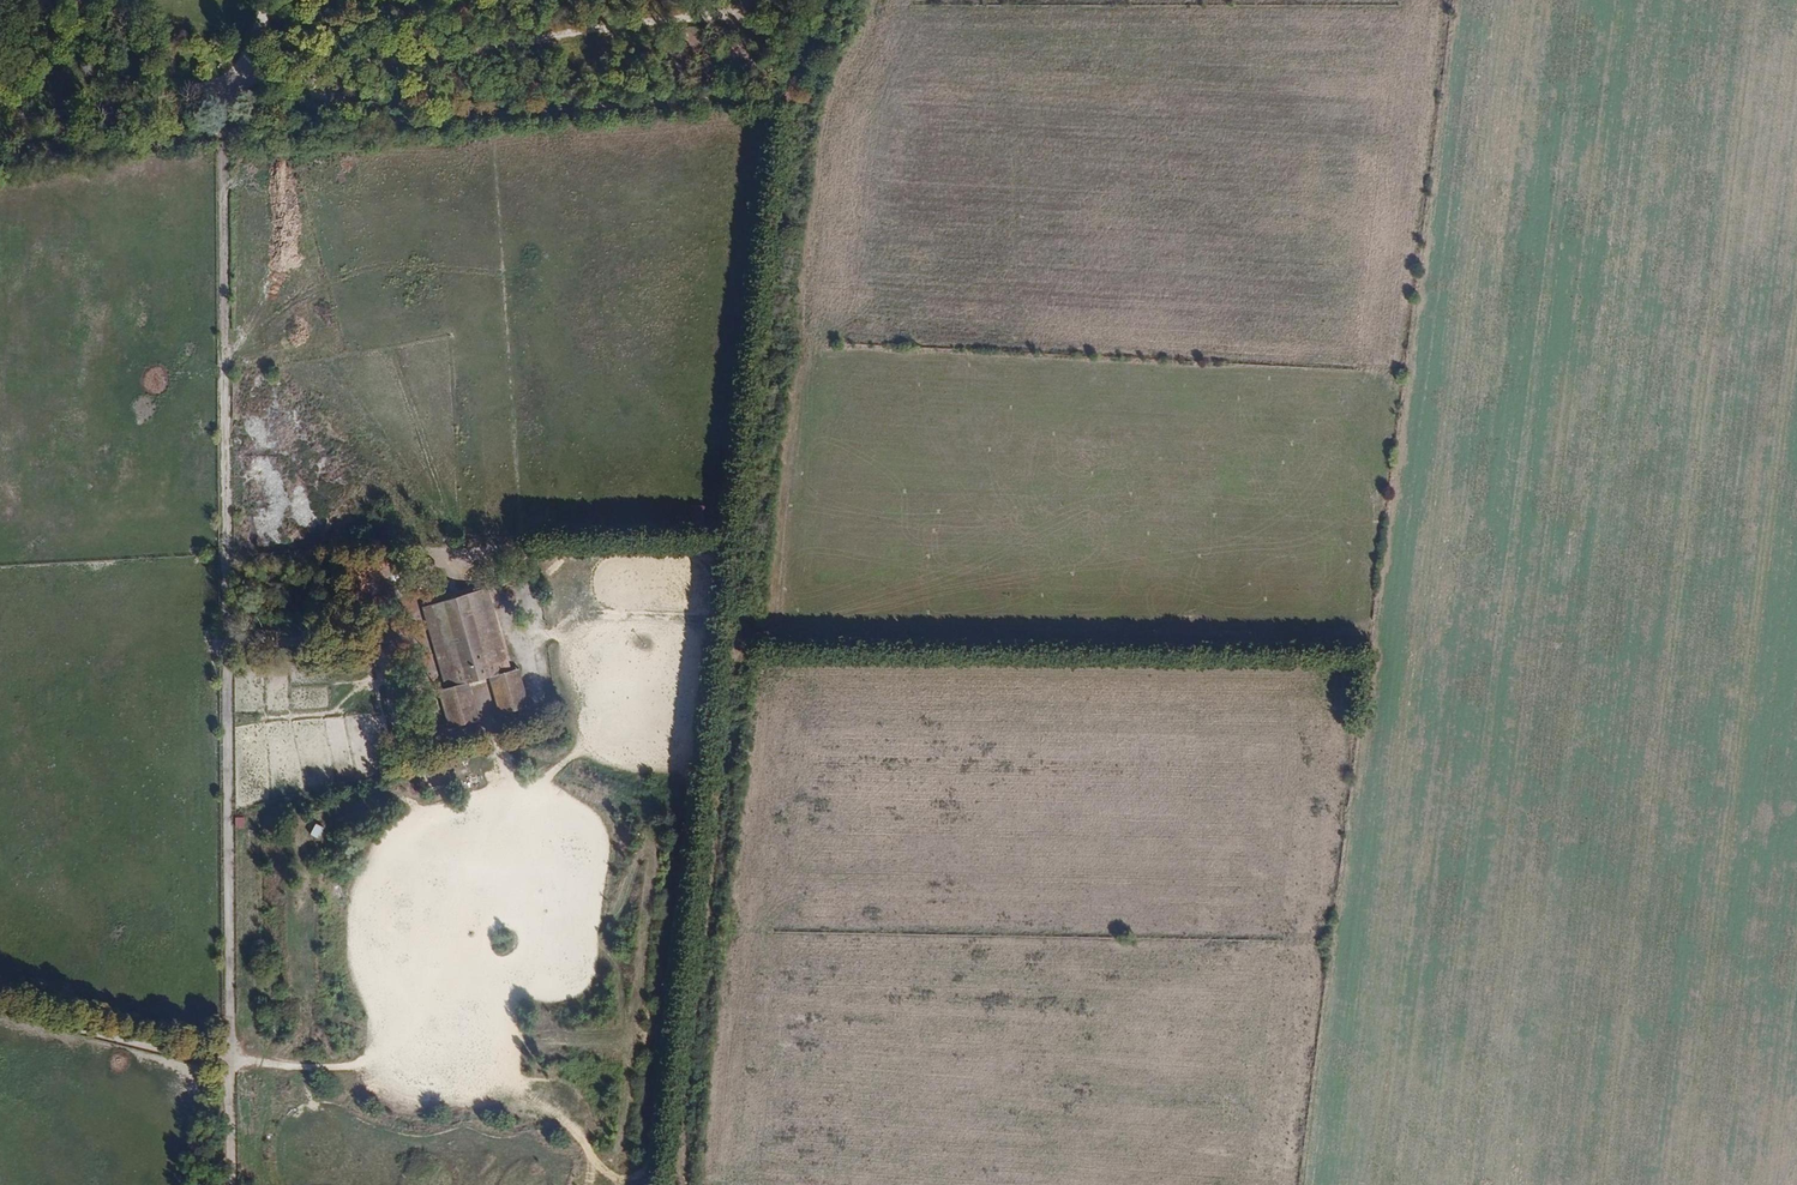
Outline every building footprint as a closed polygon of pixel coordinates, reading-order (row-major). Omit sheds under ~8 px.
[(551,578),(566,564),(560,558),(545,573),(551,578)] [(470,597),(444,604),(460,671),(485,665),(470,597)] [(316,821),(311,834),(320,837),(325,825),(316,821)] [(390,869),(388,886),(398,887),(400,871),(390,869)]
